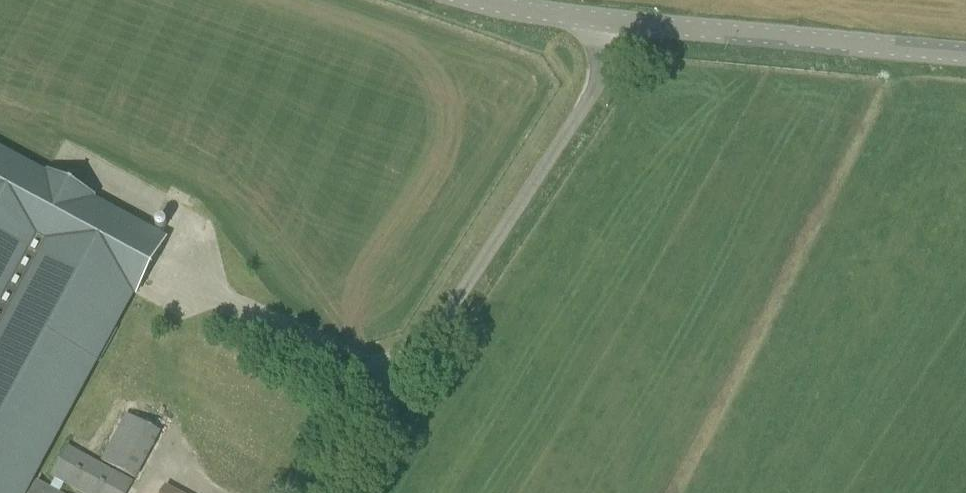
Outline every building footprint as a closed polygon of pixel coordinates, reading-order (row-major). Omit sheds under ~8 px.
[(133,292),(136,294),(166,239),(92,200),(94,196),(49,172),(47,175),(0,150),(0,492),(24,492),(133,292)] [(106,461),(142,478),(165,428),(129,412),(106,461)] [(134,481),(67,445),(50,477),(80,492),(127,492),(134,481)] [(37,481),(31,492),(60,492),(37,481)]
